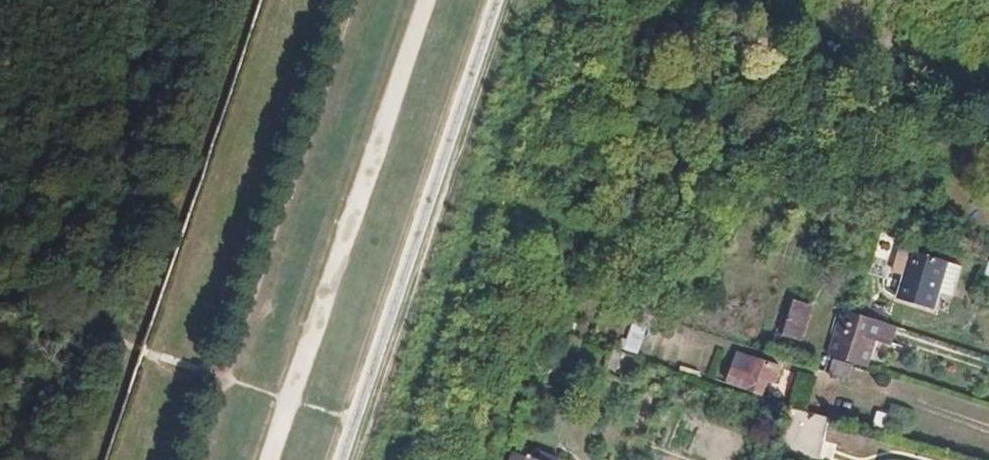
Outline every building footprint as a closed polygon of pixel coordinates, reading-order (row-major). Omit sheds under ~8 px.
[(959,299),(969,269),(906,250),(899,274),(910,278),(904,300),(939,312),(945,294),(959,299)] [(846,311),(859,315),(864,298),(851,294),(846,311)] [(802,337),(812,307),(795,302),(785,332),(802,337)] [(882,315),(865,310),(863,316),(881,322),(882,315)] [(892,325),(881,322),(863,316),(859,315),(846,311),(838,336),(836,343),(834,347),(831,357),(864,367),(873,340),(886,344),(892,325)] [(633,321),(623,349),(639,355),(650,327),(633,321)] [(784,336),(800,342),(802,337),(785,332),(784,336)] [(836,343),(838,336),(831,334),(829,340),(836,343)] [(573,354),(576,345),(557,339),(554,348),(573,354)] [(689,360),(705,364),(709,349),(694,345),(689,360)] [(741,357),(741,355),(729,352),(724,366),(728,368),(723,382),(759,394),(764,379),(770,381),(774,368),(741,357)] [(865,386),(869,371),(837,361),(832,376),(865,386)] [(814,459),(823,459),(834,421),(794,409),(781,451),(814,459)] [(505,450),(503,459),(536,459),(505,450)]
